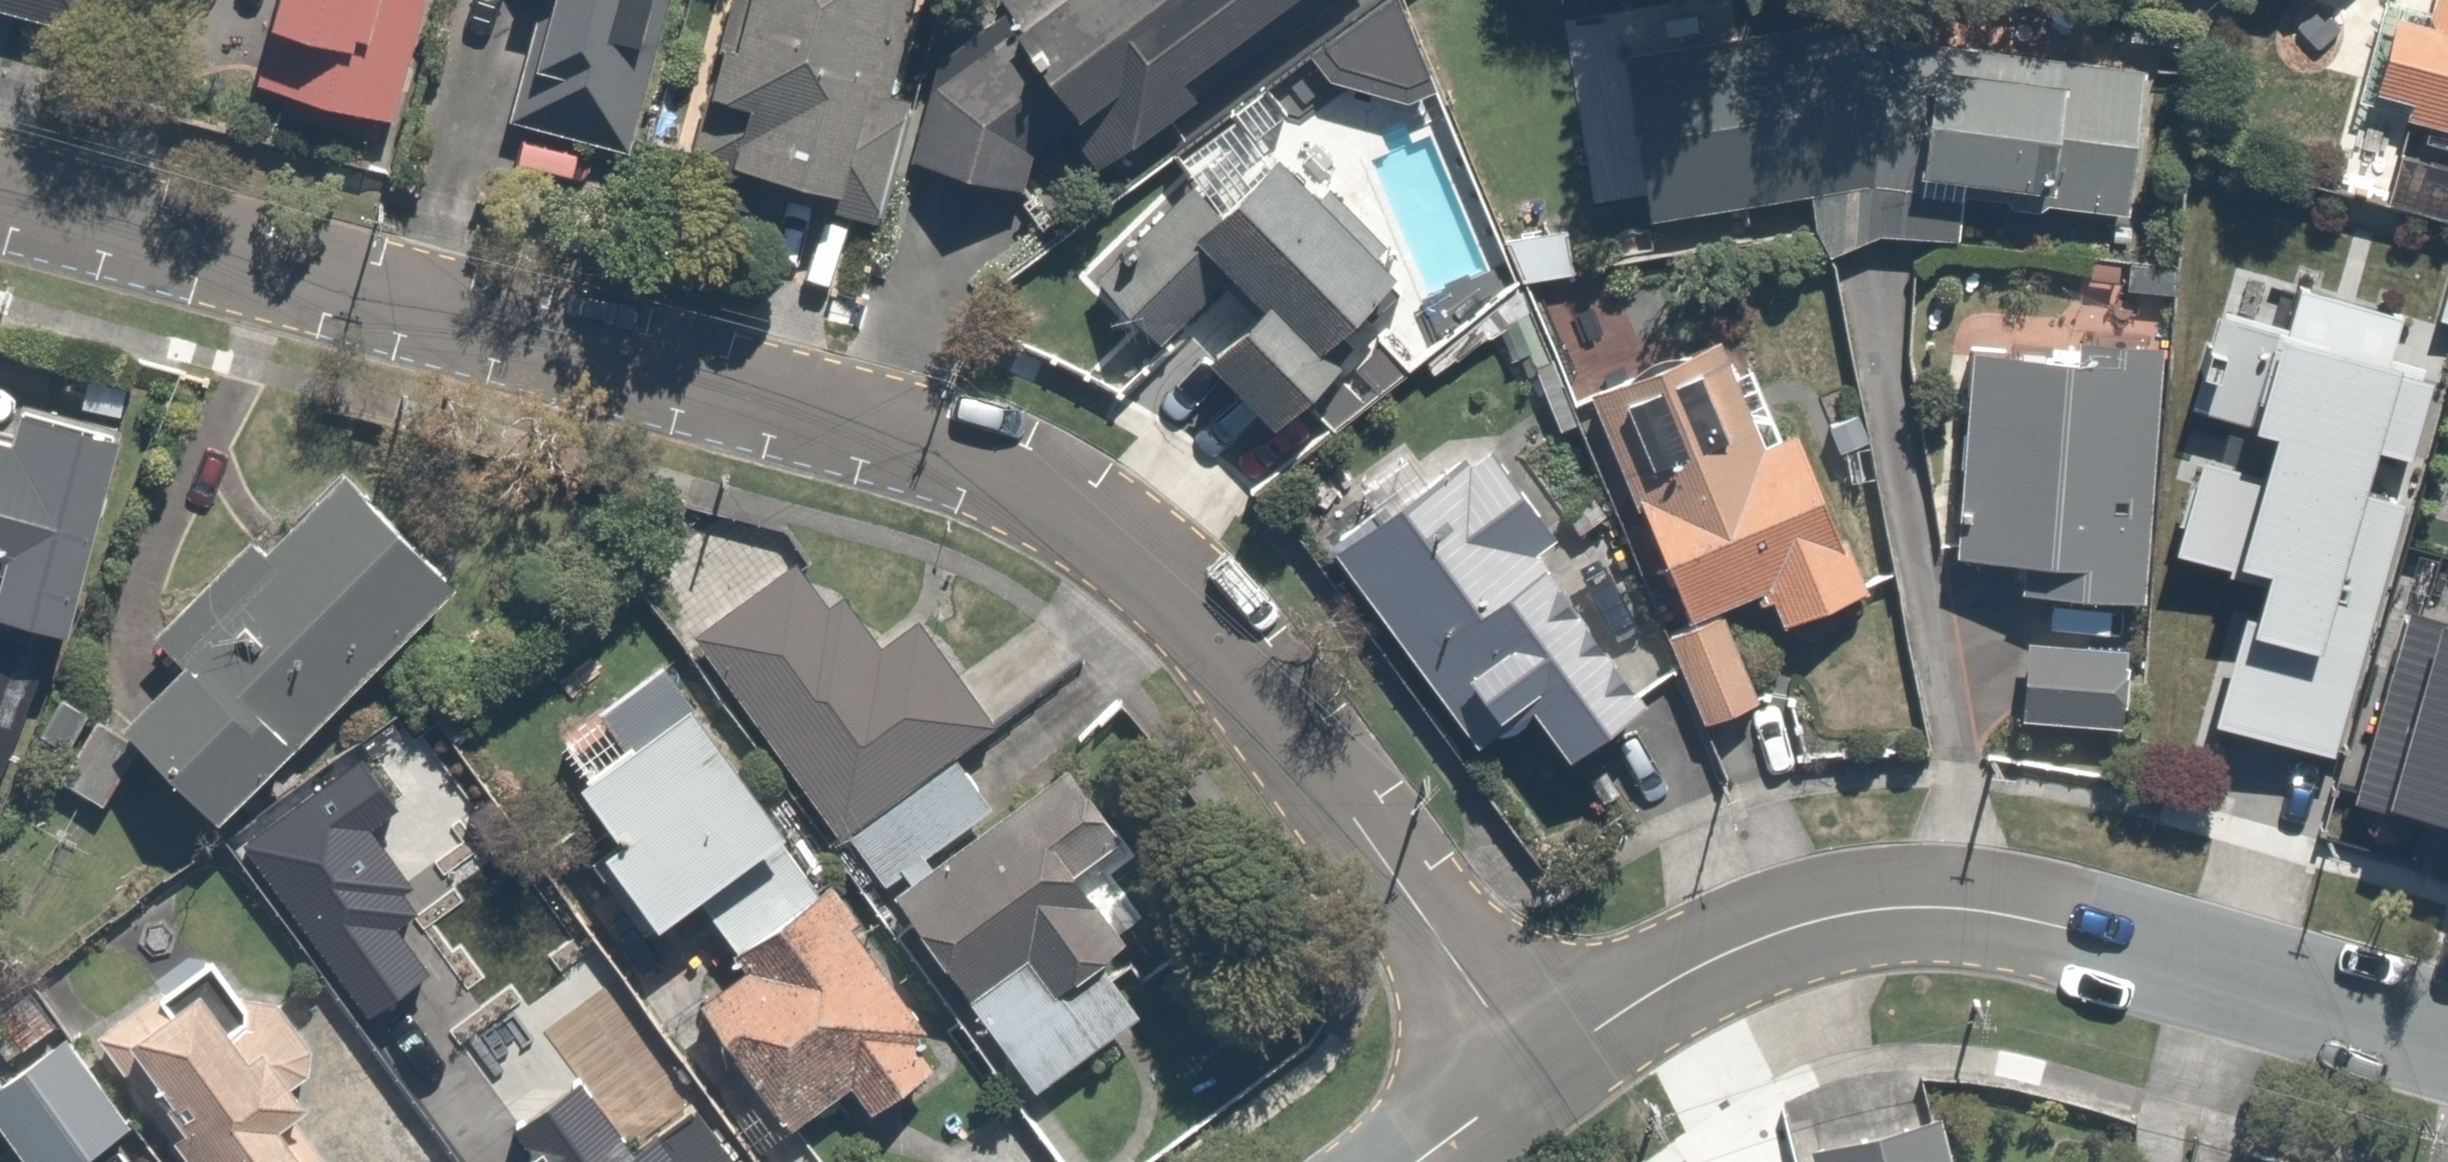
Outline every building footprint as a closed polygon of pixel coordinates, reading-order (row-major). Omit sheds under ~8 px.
[(109,0),(0,0),(0,23),(96,50),(109,0)] [(444,0),(301,0),(275,94),(407,131),(444,0)] [(695,0),(538,0),(505,125),(651,164),(695,0)] [(718,181),(896,229),(930,101),(909,96),(935,0),(766,0),(718,181)] [(945,187),(1026,192),(1106,129),(1138,170),(1354,0),(1003,0),(945,46),(918,153),(945,187)] [(2330,19),(2352,0),(2314,0),(2330,19)] [(2383,112),(2447,138),(2447,0),(2428,0),(2383,112)] [(1717,86),(1645,103),(1677,236),(1918,177),(1884,39),(1801,59),(1817,121),(1731,142),(1717,86)] [(2026,227),(2160,232),(2166,61),(1955,53),(1950,191),(2028,194),(2026,227)] [(1218,222),(1189,189),(1074,287),(1153,380),(1221,322),(1318,435),(1447,326),(1300,153),(1218,222)] [(1729,307),(1570,373),(1720,737),(1783,711),(1757,648),(1881,597),(1783,359),(1755,371),(1729,307)] [(2234,319),(2205,418),(2229,425),(2188,564),(2271,588),(2229,733),(2347,767),(2447,423),(2447,382),(2234,319)] [(1448,367),(1507,447),(1561,406),(1502,327),(1448,367)] [(2180,373),(1976,364),(1965,601),(2169,611),(2180,373)] [(0,444),(0,769),(74,788),(163,438),(54,411),(42,455),(0,444)] [(1488,461),(1350,564),(1457,708),(1480,691),(1522,748),(1553,724),(1598,785),(1682,722),(1584,590),(1603,576),(1507,447),(1488,461)] [(232,824),(468,595),(347,471),(171,642),(197,669),(138,727),(232,824)] [(704,630),(900,916),(914,907),(1027,830),(966,742),(1003,716),(933,613),(882,647),(817,553),(704,630)] [(2408,766),(2447,777),(2447,625),(2408,766)] [(710,652),(572,745),(644,850),(623,865),(677,944),(719,915),(745,953),(851,881),(861,874),(710,652)] [(2158,659),(2030,653),(2026,731),(2154,736),(2158,659)] [(1027,830),(914,907),(1047,1100),(1184,1007),(1098,882),(1154,844),(1107,775),(1027,830)] [(977,1067),(851,881),(745,953),(698,985),(812,1152),(907,1088),(919,1106),(977,1067)] [(261,982),(138,1065),(204,1161),(383,1161),(261,982)] [(0,1093),(0,1127),(25,1161),(84,1161),(153,1112),(92,1027),(0,1093)] [(460,1161),(727,1161),(641,1037),(460,1161)] [(995,1124),(939,1161),(1020,1161),(995,1124)] [(1954,1127),(1823,1161),(1963,1161),(1954,1127)]
